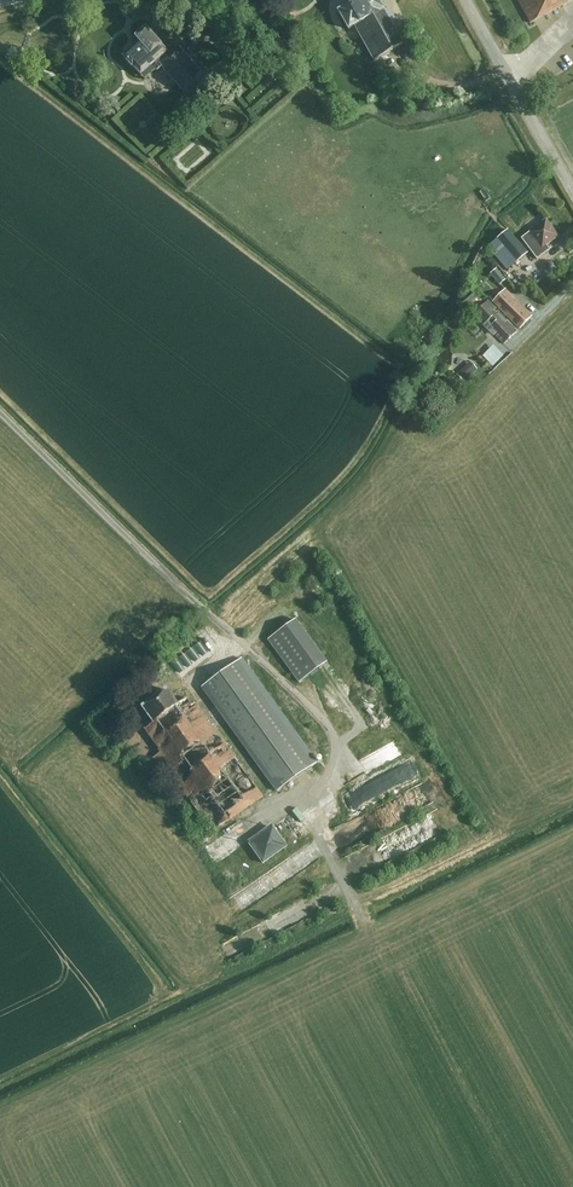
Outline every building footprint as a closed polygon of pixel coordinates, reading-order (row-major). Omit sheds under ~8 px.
[(394,19),(391,14),(386,12),(385,13),(384,10),(385,10),(379,0),(351,0),(349,4),(350,5),(339,11),(346,24),(342,26),(345,32),(355,27),(374,61),(403,45),(392,25),(394,19)] [(572,0),(516,0),(529,23),(572,0)] [(140,43),(123,57),(132,67),(133,66),(141,75),(153,65),(156,69),(157,70),(162,66),(183,91),(203,75),(178,47),(166,58),(164,55),(167,52),(146,29),(145,30),(144,29),(136,36),(137,37),(136,38),(140,43)] [(534,45),(545,37),(541,31),(530,40),(534,45)] [(559,74),(565,69),(560,63),(561,62),(556,56),(549,63),(559,74)] [(546,245),(559,236),(546,219),(529,232),(530,232),(521,239),(536,260),(549,250),(546,245)] [(497,239),(517,262),(528,253),(508,229),(497,239)] [(517,262),(497,239),(486,248),(506,271),(517,262)] [(491,273),(490,274),(499,285),(505,280),(496,269),(495,270),(493,267),(488,271),(491,273)] [(493,302),(520,329),(532,317),(505,289),(493,302)] [(468,291),(457,302),(466,311),(471,306),(469,305),(476,299),(468,291)] [(517,331),(488,301),(475,313),(504,343),(517,331)] [(495,343),(485,355),(496,365),(507,353),(495,343)] [(470,362),(456,374),(463,382),(477,369),(470,362)] [(286,628),(269,640),(299,683),(316,670),(286,628)] [(276,792),(318,762),(243,656),(200,686),(276,792)] [(213,832),(263,797),(262,794),(268,790),(260,780),(254,784),(195,702),(192,704),(187,698),(178,705),(167,690),(142,707),(154,723),(145,729),(162,752),(154,757),(163,770),(167,768),(213,832)] [(413,760),(352,785),(360,805),(377,798),(376,795),(388,790),(387,787),(408,778),(412,788),(422,784),(413,760)] [(249,838),(263,862),(289,846),(275,823),(249,838)]
